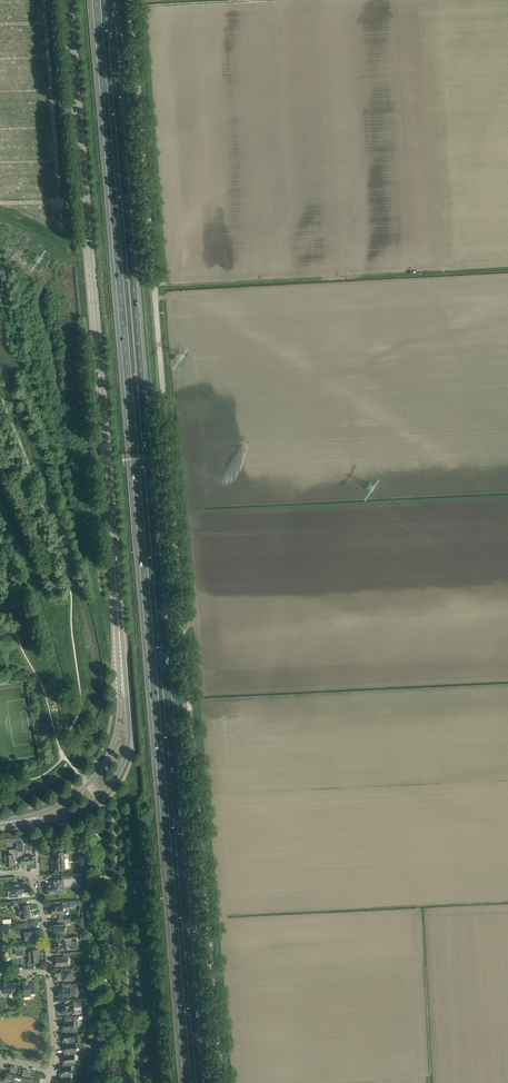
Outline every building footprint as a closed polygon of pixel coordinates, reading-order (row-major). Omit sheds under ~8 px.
[(67,847),(62,847),(63,852),(53,852),(54,861),(52,861),(53,869),(56,869),(56,870),(57,870),(57,869),(64,868),(63,864),(65,863),(64,853),(71,852),(70,847),(67,847)] [(13,859),(17,859),(17,850),(17,849),(9,849),(10,855),(5,855),(5,861),(5,863),(5,862),(6,865),(14,865),(13,859)] [(23,856),(23,849),(17,850),(17,859),(17,860),(21,860),(21,864),(33,863),(32,855),(23,856)] [(58,883),(58,879),(53,880),(53,883),(46,884),(47,894),(60,893),(59,883),(58,883)] [(17,893),(24,893),(23,883),(12,884),(13,891),(8,891),(9,898),(17,897),(17,893)] [(25,917),(26,918),(27,918),(26,918),(29,918),(29,917),(31,916),(29,904),(23,905),(23,901),(13,902),(14,906),(18,906),(18,911),(19,911),(20,918),(25,917)] [(63,914),(63,908),(63,907),(70,907),(69,902),(62,902),(63,905),(51,906),(52,915),(63,914)] [(65,931),(64,923),(64,922),(71,922),(70,918),(63,919),(57,919),(59,919),(59,923),(53,924),(53,932),(65,931)] [(31,922),(20,923),(18,923),(18,931),(25,931),(26,940),(38,939),(37,928),(32,928),(31,922)] [(66,944),(72,943),(72,949),(78,949),(77,940),(74,941),(73,937),(71,938),(71,937),(64,938),(65,941),(54,942),(55,950),(66,949),(66,944)] [(16,947),(16,955),(21,954),(21,955),(29,954),(30,962),(29,962),(39,961),(38,961),(38,954),(39,953),(39,949),(31,950),(30,946),(14,947),(14,948),(16,947)] [(55,957),(56,966),(68,965),(67,958),(70,957),(70,953),(63,953),(64,956),(55,957)] [(73,968),(62,969),(63,972),(57,973),(57,981),(63,980),(63,981),(73,980),(72,973),(74,973),(73,968)] [(23,980),(24,994),(24,996),(30,996),(30,993),(35,993),(34,983),(28,983),(28,980),(23,980)] [(15,982),(9,983),(9,982),(3,982),(4,986),(0,987),(0,997),(5,997),(5,993),(16,992),(15,982)] [(75,993),(75,990),(76,990),(76,989),(85,989),(84,983),(69,984),(70,988),(58,989),(59,997),(70,996),(74,995),(75,993)] [(62,1006),(62,1014),(74,1013),(73,1007),(81,1007),(80,1000),(73,1001),(73,1005),(62,1006)] [(62,1033),(64,1033),(74,1032),(74,1023),(77,1022),(78,1021),(77,1016),(65,1017),(65,1021),(63,1021),(63,1022),(64,1025),(62,1026),(62,1033)] [(75,1043),(74,1032),(64,1033),(65,1037),(62,1037),(63,1044),(65,1044),(75,1043)] [(76,1051),(75,1046),(77,1045),(77,1046),(78,1047),(79,1048),(83,1047),(82,1042),(75,1043),(65,1044),(65,1048),(63,1048),(64,1055),(74,1054),(74,1055),(75,1055),(75,1051),(76,1051)] [(75,1062),(74,1055),(74,1054),(64,1055),(65,1059),(63,1059),(63,1066),(71,1066),(74,1066),(74,1062),(75,1062)] [(72,1073),(71,1066),(63,1066),(61,1066),(61,1067),(62,1070),(59,1071),(60,1078),(70,1077),(71,1077),(76,1076),(75,1072),(72,1073)] [(13,1071),(11,1071),(10,1073),(6,1072),(4,1078),(4,1081),(3,1082),(10,1082),(13,1071)] [(18,1075),(14,1074),(15,1072),(13,1071),(10,1082),(16,1082),(18,1075)] [(25,1075),(23,1074),(23,1076),(18,1075),(16,1082),(23,1082),(25,1075)] [(34,1080),(27,1078),(27,1075),(25,1075),(23,1082),(33,1082),(34,1080)]
